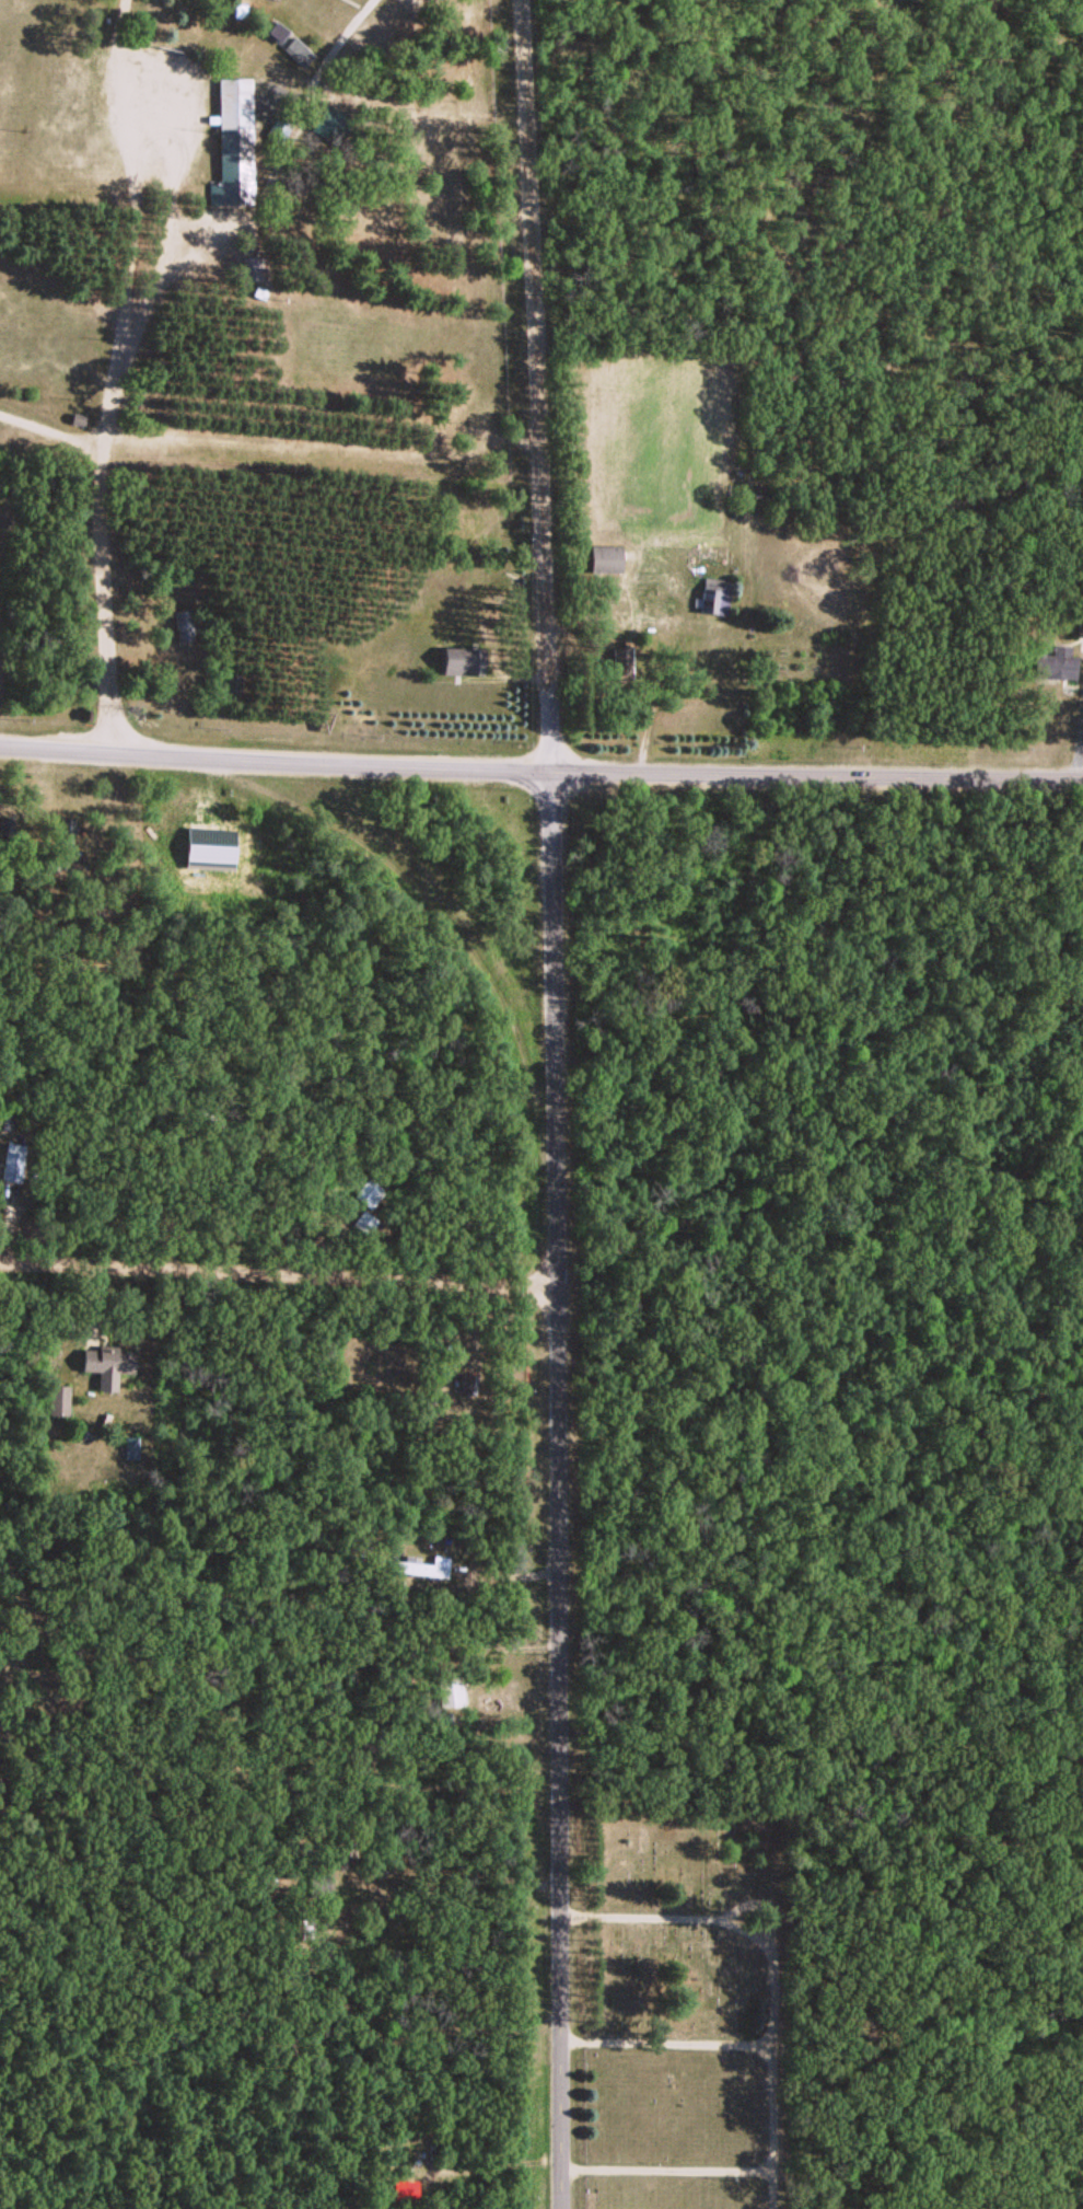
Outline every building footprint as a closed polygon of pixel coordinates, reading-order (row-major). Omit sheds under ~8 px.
[(245,3),(245,16),(232,15),(232,3),(245,3)] [(149,5),(149,26),(162,26),(161,4),(149,5)] [(286,31),(278,42),(264,32),(271,21),(286,31)] [(313,56),(303,67),(282,47),(293,36),(313,56)] [(217,76),(220,180),(207,180),(208,201),(254,200),(251,74),(217,76)] [(324,104),(308,128),(336,144),(351,120),(324,104)] [(292,123),(281,140),(265,130),(276,113),(292,123)] [(71,422),(84,423),(85,411),(72,411),(71,422)] [(590,570),(621,570),(621,544),(590,544),(590,570)] [(709,612),(730,612),(730,577),(709,577),(709,612)] [(175,608),(175,646),(194,646),(194,608),(175,608)] [(1035,677),(1076,678),(1077,642),(1036,641),(1035,677)] [(631,646),(612,646),(612,679),(631,679),(631,646)] [(441,648),(481,649),(480,676),(440,674),(441,648)] [(21,1181),(25,1143),(6,1140),(1,1179),(21,1181)] [(81,1371),(133,1372),(134,1347),(82,1345),(81,1371)] [(476,1375),(459,1372),(456,1391),(473,1394),(476,1375)] [(70,1414),(70,1385),(48,1385),(48,1414),(70,1414)] [(395,1571),(447,1576),(448,1563),(396,1558),(395,1571)]
